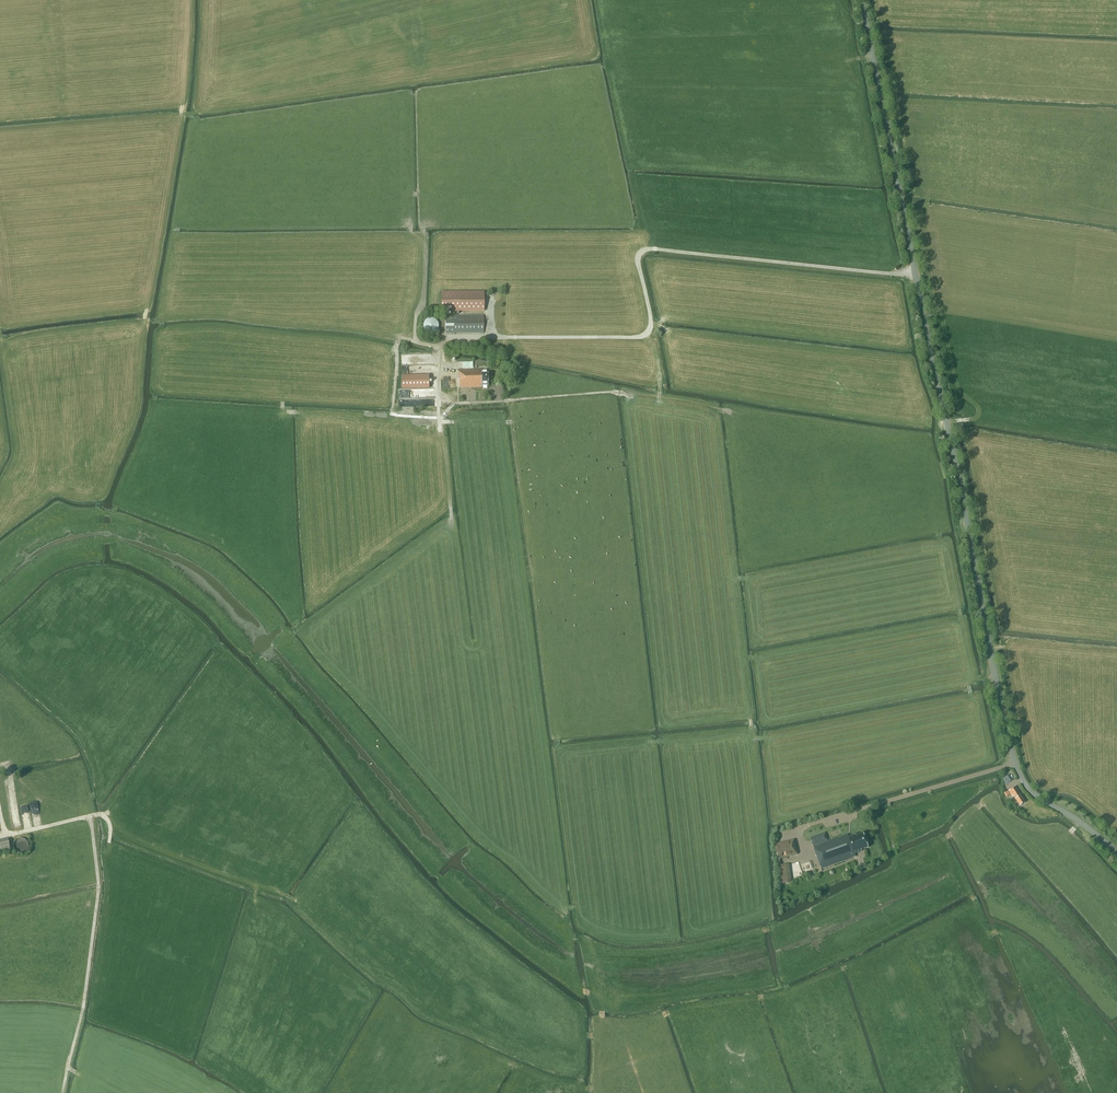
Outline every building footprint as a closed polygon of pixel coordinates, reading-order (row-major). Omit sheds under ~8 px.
[(445,333),(483,333),(483,315),(457,315),(457,311),(484,311),(484,292),(449,292),(449,311),(453,311),(453,315),(445,315),(445,333)] [(437,325),(438,324),(437,323),(437,321),(436,320),(434,318),(432,318),(430,318),(429,318),(428,319),(426,320),(426,321),(425,322),(425,324),(425,325),(426,327),(427,328),(428,329),(429,330),(431,330),(433,330),(434,329),(436,328),(437,327),(437,325)] [(481,385),(488,385),(487,371),(481,371),(481,369),(470,370),(459,370),(460,388),(481,387),(481,385)] [(401,375),(402,389),(429,388),(429,375),(401,375)] [(1015,798),(1019,806),(1025,802),(1020,796),(1015,787),(1010,790),(1015,798)] [(821,869),(822,869),(855,856),(854,853),(861,851),(861,850),(867,848),(862,834),(856,836),(855,833),(848,836),(847,834),(828,842),(825,833),(809,838),(821,869)] [(22,852),(29,843),(20,836),(13,845),(22,852)] [(9,850),(7,838),(0,839),(0,851),(9,850)] [(778,859),(780,859),(796,855),(792,841),(774,846),(778,859)] [(778,859),(781,884),(792,882),(789,864),(781,865),(780,859),(778,859)]
